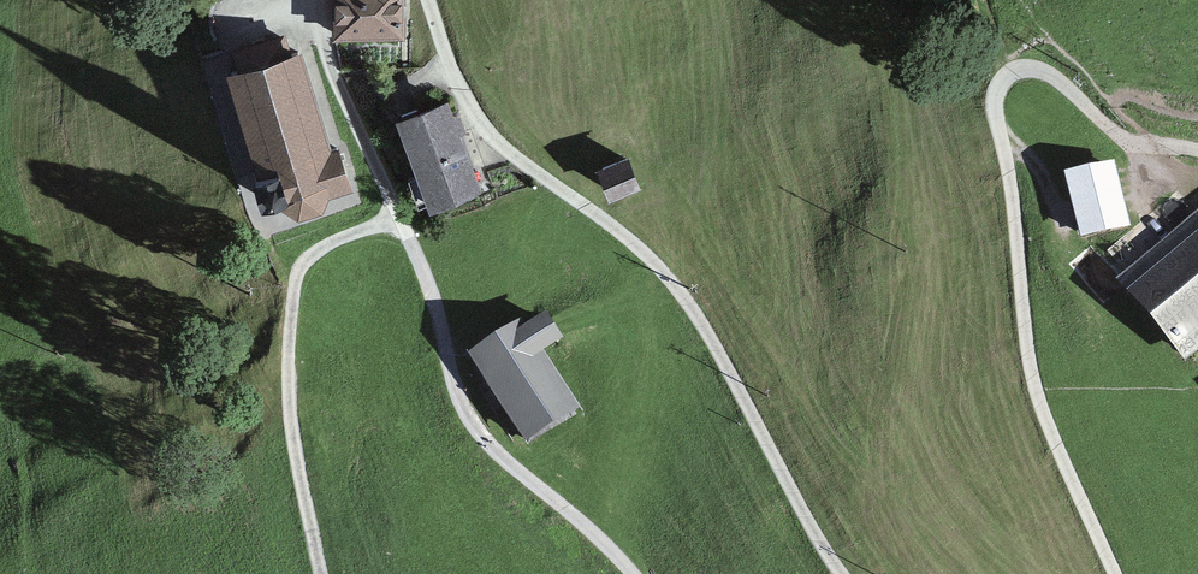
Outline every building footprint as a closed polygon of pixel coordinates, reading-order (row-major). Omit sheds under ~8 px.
[(346,37),(407,36),(406,0),(345,0),(346,37)] [(302,55),(226,78),(256,177),(249,180),(261,218),(282,212),(300,222),(324,214),(330,199),(351,193),(339,153),(332,156),(302,55)] [(449,97),(397,117),(431,207),(483,187),(449,97)] [(641,184),(633,159),(603,168),(611,194),(641,184)] [(1103,163),(1049,174),(1062,235),(1115,224),(1103,163)] [(1109,290),(1166,361),(1197,335),(1197,218),(1109,290)] [(554,316),(482,366),(533,441),(580,408),(546,360),(573,342),(554,316)]
